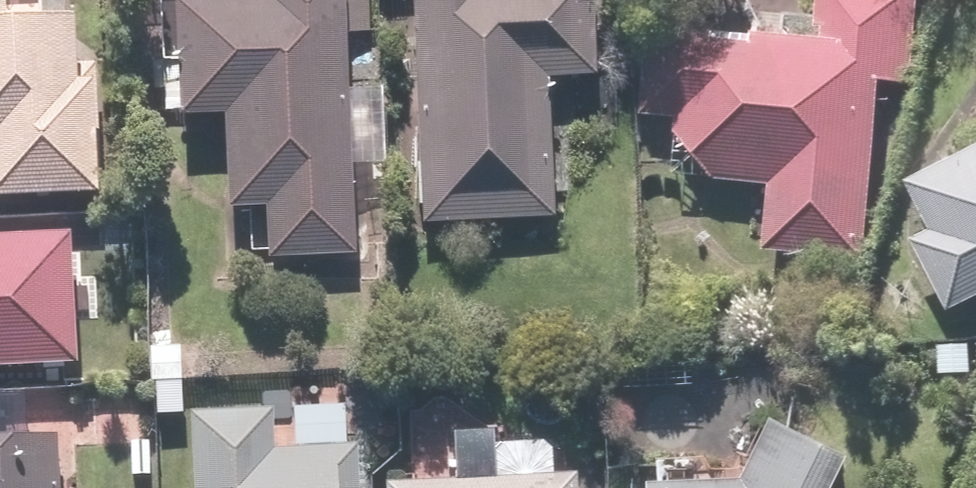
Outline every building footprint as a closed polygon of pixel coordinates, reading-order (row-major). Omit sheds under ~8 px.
[(2,136),(2,191),(103,193),(105,76),(92,76),(93,8),(20,7),(20,0),(0,0),(0,136),(2,136)] [(187,111),(236,111),(236,202),(273,203),(272,257),(358,258),(360,0),(188,0),(187,111)] [(428,215),(557,215),(557,79),(610,79),(609,0),(427,0),(428,215)] [(651,36),(648,108),(685,110),(683,145),(716,177),(776,182),(777,255),(883,256),(886,78),(926,78),(927,0),(825,0),(825,38),(651,36)] [(926,177),(943,210),(916,225),(961,310),(975,302),(975,151),(926,177)] [(81,366),(80,234),(0,234),(0,367),(81,366)] [(202,407),(203,487),(366,487),(366,441),(282,442),(282,406),(202,407)] [(869,460),(793,419),(758,478),(666,482),(665,487),(856,487),(869,460)] [(64,432),(0,433),(0,487),(65,487),(64,432)] [(395,482),(396,487),(584,487),(583,472),(561,472),(561,438),(506,440),(507,479),(395,482)]
